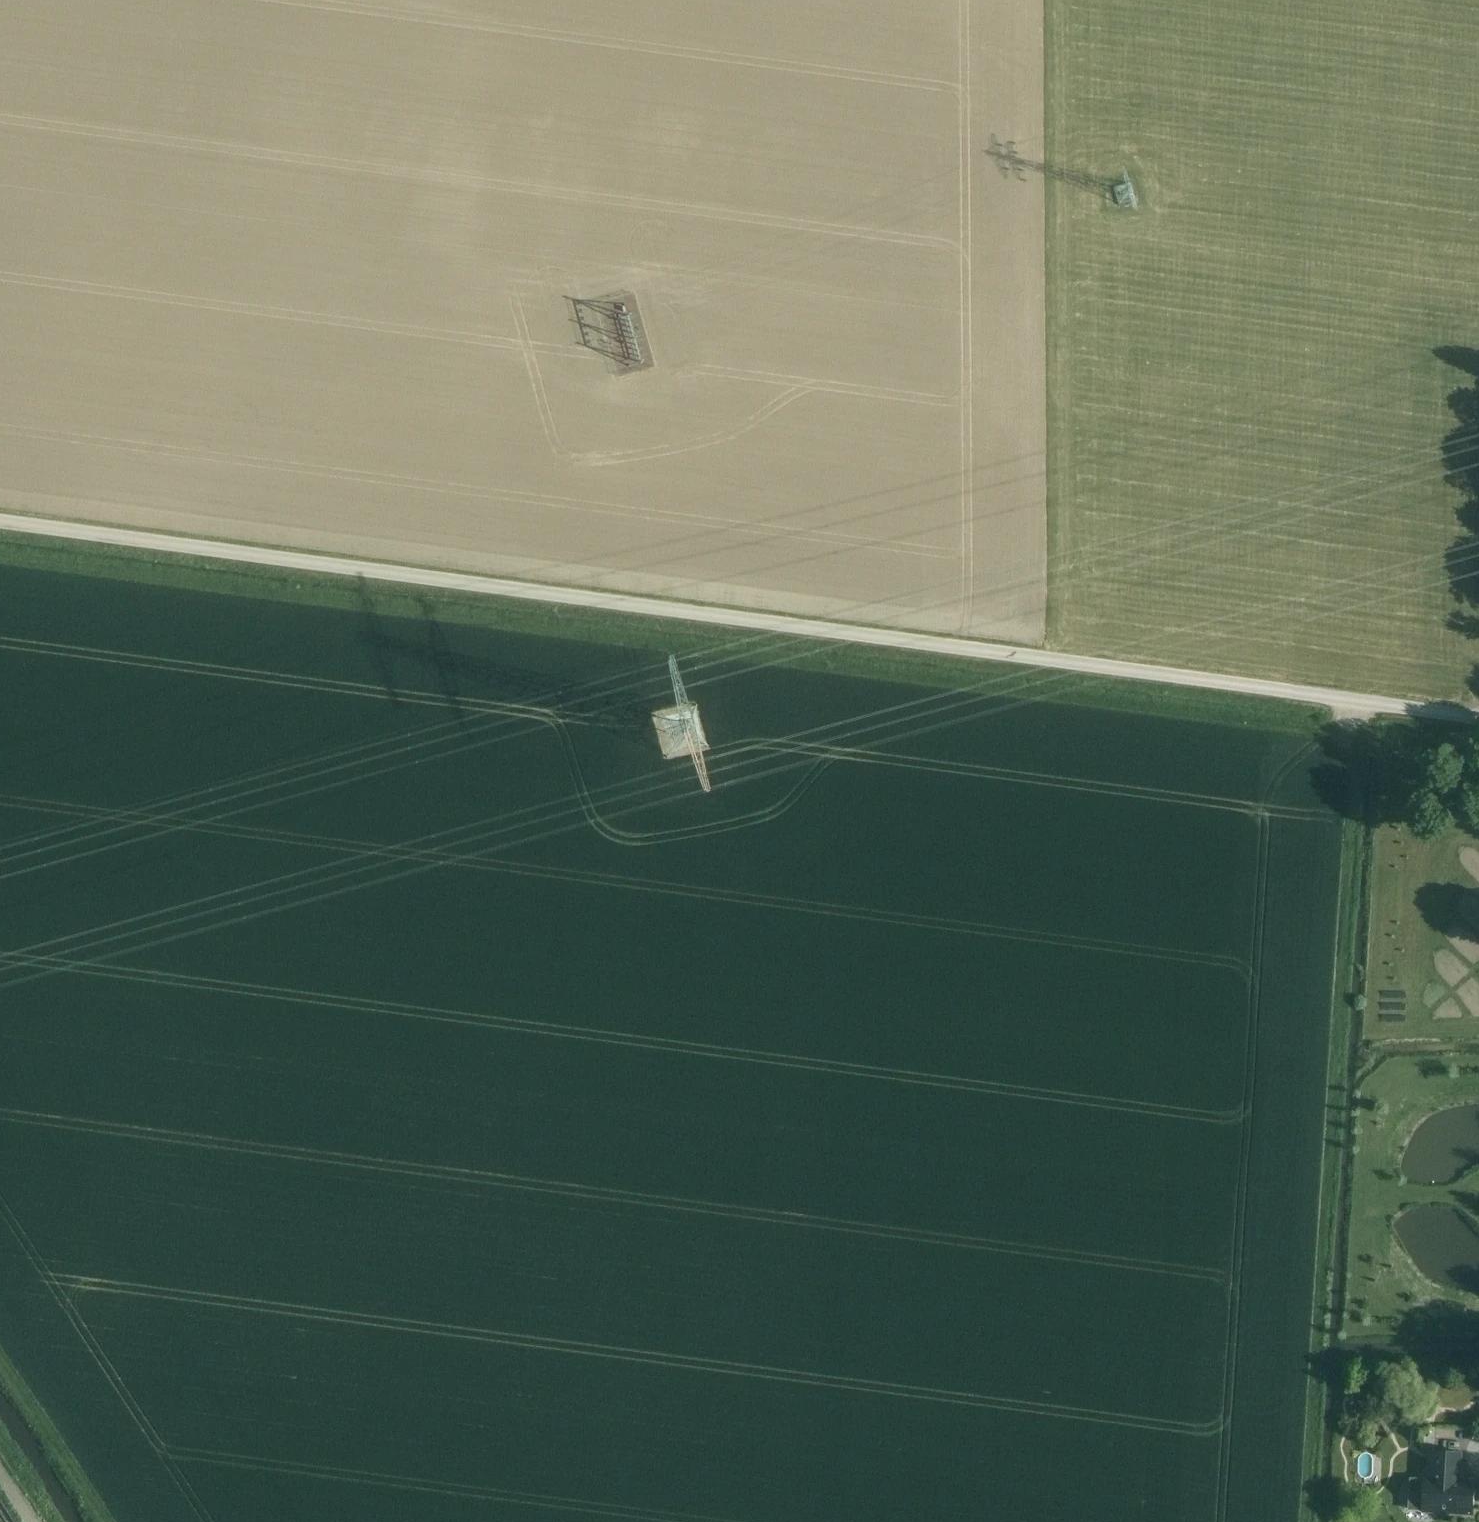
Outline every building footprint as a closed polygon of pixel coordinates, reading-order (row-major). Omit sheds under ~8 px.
[(1461,1480),(1462,1453),(1434,1451),(1432,1478),(1426,1478),(1424,1511),(1473,1514),(1475,1481),(1461,1480)]
